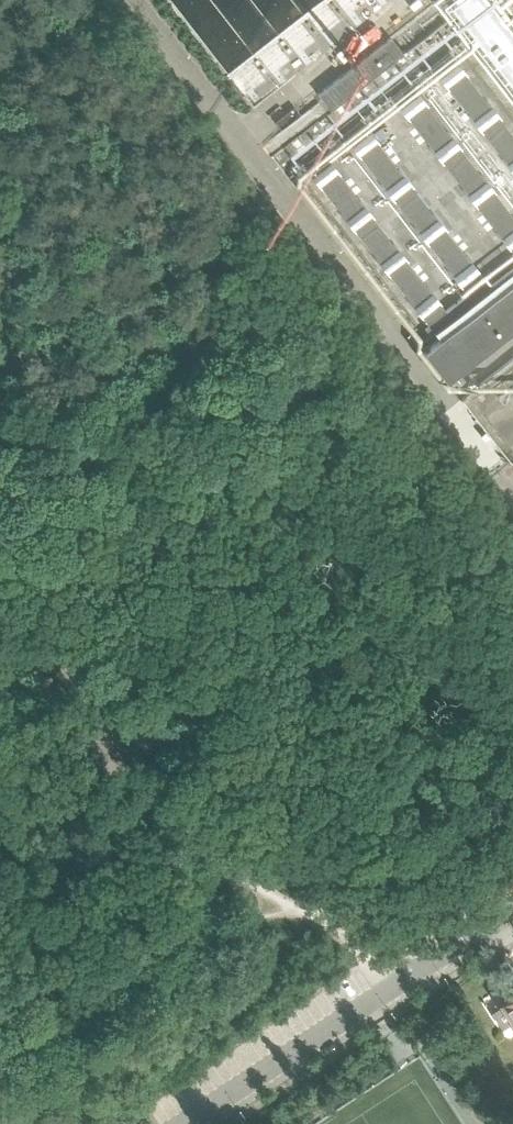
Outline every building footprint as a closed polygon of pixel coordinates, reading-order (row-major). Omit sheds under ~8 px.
[(433,1),(512,104),(512,15),(502,0),(434,0),(433,1)] [(332,112),(404,55),(391,38),(318,95),(332,112)] [(502,122),(503,121),(488,102),(487,102),(468,78),(469,77),(454,58),(453,59),(452,58),(435,71),(436,72),(435,73),(450,92),(451,92),(470,116),(469,116),(484,136),(485,135),(504,159),(503,160),(512,173),(512,136),(502,122)] [(497,196),(498,195),(483,176),(482,177),(463,152),(464,152),(449,132),(448,133),(429,109),(430,108),(415,89),(414,90),(413,89),(396,102),(397,103),(396,104),(411,123),(412,122),(431,146),(430,147),(445,167),(446,166),(465,190),(463,191),(479,210),(480,209),(498,233),(497,234),(512,253),(512,217),(497,196)] [(485,280),(482,277),(483,276),(468,257),(467,258),(448,234),(449,233),(434,214),(433,214),(414,190),(415,189),(400,170),(399,171),(380,147),(381,146),(366,127),(365,127),(364,126),(347,140),(348,141),(347,141),(362,161),(363,160),(382,184),(381,185),(396,204),(397,204),(416,228),(415,228),(430,248),(431,247),(450,271),(449,272),(464,291),(465,290),(468,294),(445,311),(443,308),(444,307),(429,288),(428,288),(409,264),(410,263),(395,244),(394,245),(375,221),(376,220),(361,201),(360,202),(341,177),(342,177),(327,157),(326,158),(325,157),(308,170),(309,171),(308,172),(323,192),(324,191),(343,215),(342,216),(357,235),(358,234),(377,258),(376,259),(391,279),(392,278),(411,302),(410,303),(425,322),(426,321),(439,339),(423,351),(446,380),(512,328),(512,258),(485,280)] [(491,1013),(502,1029),(512,1022),(512,1023),(512,995),(512,996),(511,993),(502,999),(504,1002),(500,1004),(502,1006),(491,1013)]
